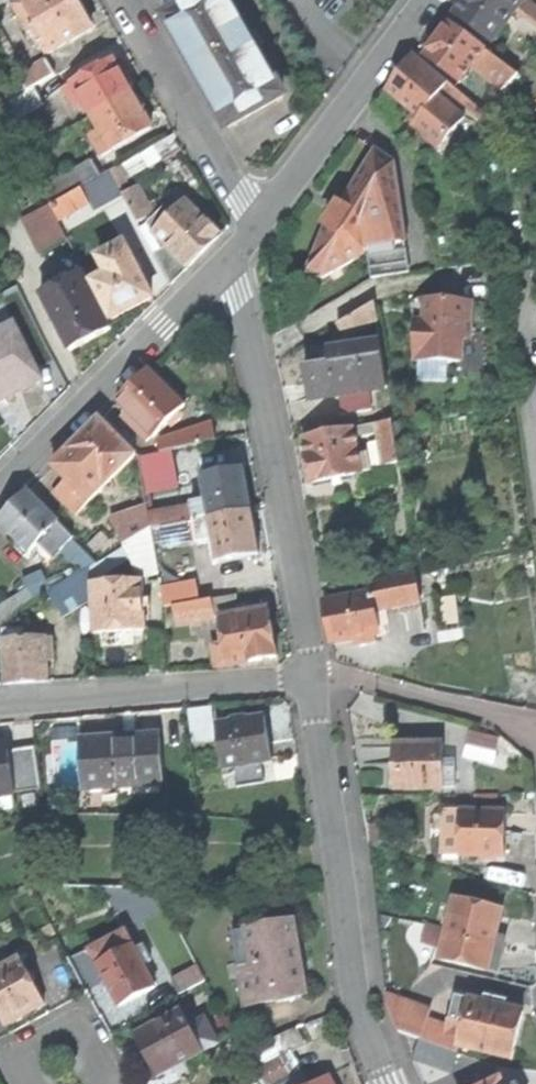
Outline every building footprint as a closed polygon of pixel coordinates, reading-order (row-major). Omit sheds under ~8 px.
[(33,28),(39,24),(26,0),(19,0),(18,1),(33,28)] [(47,54),(92,29),(77,3),(76,0),(26,0),(39,24),(33,28),(36,33),(47,54)] [(229,129),(285,97),(229,0),(203,0),(167,21),(198,75),(229,129)] [(457,17),(491,42),(523,0),(469,0),(457,17)] [(30,36),(36,33),(33,28),(18,1),(12,4),(30,36)] [(521,15),(535,26),(535,6),(531,2),(521,15)] [(427,57),(461,83),(474,68),(487,51),(452,24),(440,40),(427,57)] [(519,76),(487,51),(474,68),(505,93),(519,76)] [(445,89),(449,84),(413,55),(399,73),(385,90),(416,114),(421,119),(440,95),(445,89)] [(84,102),(92,116),(133,93),(131,90),(133,89),(134,84),(130,78),(125,76),(124,77),(119,69),(114,60),(74,84),(84,102)] [(20,77),(28,91),(35,87),(56,75),(48,61),(20,77)] [(450,83),(449,84),(445,89),(489,125),(494,118),(476,104),(450,83)] [(75,108),(84,102),(74,84),(64,89),(75,108)] [(35,87),(28,91),(0,107),(0,109),(9,125),(45,105),(35,87)] [(136,98),(133,93),(92,116),(104,135),(113,151),(153,128),(149,120),(144,112),(145,111),(146,105),(142,98),(138,97),(136,98)] [(467,117),(440,95),(421,119),(416,114),(409,123),(441,149),(467,117)] [(103,157),(113,151),(104,135),(94,141),(103,157)] [(329,223),(332,225),(327,234),(312,272),(308,282),(316,286),(325,281),(369,255),(374,279),(412,276),(398,167),(384,158),(378,152),(362,178),(344,206),(340,204),(334,214),(329,223)] [(91,157),(65,171),(77,191),(81,188),(102,176),(91,157)] [(111,171),(121,190),(129,185),(119,167),(111,171)] [(42,185),(53,204),(77,191),(65,171),(42,185)] [(124,195),(140,224),(154,216),(138,187),(124,195)] [(50,206),(61,225),(92,207),(81,188),(77,191),(53,204),(50,206)] [(166,247),(189,270),(205,254),(222,236),(186,202),(173,216),(157,232),(154,235),(166,247)] [(151,225),(157,232),(173,216),(166,209),(151,225)] [(101,258),(110,275),(121,270),(115,259),(129,252),(126,245),(101,258)] [(173,285),(189,270),(166,247),(156,253),(173,285)] [(95,283),(114,320),(134,309),(154,299),(141,275),(135,262),(129,252),(115,259),(121,270),(110,275),(95,283)] [(138,261),(135,262),(141,275),(144,273),(138,261)] [(43,295),(71,350),(92,340),(113,329),(84,274),(43,295)] [(417,338),(416,362),(421,362),(450,363),(462,363),(463,341),(474,341),(475,302),(430,300),(429,323),(417,322),(417,338)] [(418,300),(417,322),(429,323),(430,300),(418,300)] [(340,326),(348,340),(381,321),(372,307),(340,326)] [(1,390),(6,398),(14,394),(41,380),(13,326),(0,333),(0,391),(1,390)] [(309,385),(312,401),(342,396),(372,391),(390,388),(383,345),(333,354),(335,365),(307,369),(309,385)] [(449,381),(450,363),(421,362),(421,380),(449,381)] [(152,435),(153,437),(185,405),(150,370),(133,387),(119,402),(130,413),(152,435)] [(375,409),(372,391),(342,396),(345,414),(375,409)] [(147,441),(152,435),(130,413),(125,419),(147,441)] [(83,464),(105,486),(136,455),(101,419),(84,437),(70,451),(83,464)] [(378,425),(386,469),(403,466),(395,422),(378,425)] [(160,442),(162,453),(173,451),(217,442),(214,424),(160,442)] [(311,462),(315,483),(371,472),(367,456),(361,457),(355,429),(306,438),(311,462)] [(55,466),(68,479),(83,464),(70,451),(55,466)] [(141,458),(147,490),(177,485),(174,468),(176,468),(173,451),(162,453),(141,458)] [(78,513),(105,486),(83,464),(68,479),(56,491),(78,513)] [(205,477),(212,520),(253,513),(249,490),(246,470),(205,477)] [(39,544),(60,523),(29,491),(13,508),(0,520),(0,521),(18,539),(31,552),(39,544)] [(161,512),(164,528),(198,522),(195,506),(161,512)] [(110,522),(126,547),(153,531),(149,510),(110,522)] [(219,561),(260,554),(257,534),(253,513),(212,520),(216,541),(219,561)] [(202,543),(216,541),(212,520),(198,522),(201,538),(202,543)] [(167,544),(201,538),(198,522),(164,528),(167,544)] [(62,553),(63,551),(75,540),(77,538),(60,523),(39,544),(44,548),(51,542),(62,553)] [(126,547),(134,561),(156,550),(153,531),(126,547)] [(26,557),(31,552),(18,539),(13,545),(26,557)] [(98,564),(75,540),(63,551),(84,573),(98,564)] [(55,559),(62,553),(51,542),(44,548),(55,559)] [(134,561),(143,582),(160,582),(156,550),(134,561)] [(1,624),(27,608),(51,593),(39,574),(22,585),(27,592),(0,609),(0,622),(1,624)] [(371,584),(374,595),(377,613),(423,604),(418,576),(371,584)] [(123,632),(146,631),(143,582),(94,584),(97,633),(123,632)] [(172,608),(174,607),(200,602),(198,588),(170,594),(172,608)] [(54,591),(51,593),(27,608),(35,620),(62,603),(54,591)] [(216,618),(221,618),(241,614),(237,595),(213,600),(216,618)] [(374,595),(326,604),(330,622),(334,642),(359,637),(376,634),(381,633),(377,613),(374,595)] [(178,625),(216,618),(213,600),(200,602),(174,607),(178,625)] [(226,644),(230,666),(279,657),(275,633),(270,609),(241,614),(221,618),(226,644)] [(4,630),(5,642),(24,641),(24,629),(4,630)] [(378,642),(376,634),(359,637),(360,646),(378,642)] [(28,684),(49,683),(47,653),(47,640),(24,641),(5,642),(7,685),(28,684)] [(217,668),(230,666),(226,644),(213,647),(217,668)] [(268,714),(221,721),(227,766),(239,764),(253,762),(275,759),(271,736),(268,714)] [(474,729),(471,744),(498,749),(501,735),(474,729)] [(85,738),(87,787),(121,785),(166,783),(163,734),(125,736),(85,738)] [(59,791),(80,790),(77,738),(56,739),(59,791)] [(201,744),(204,772),(219,770),(216,742),(201,744)] [(398,744),(400,789),(446,788),(446,785),(446,766),(446,757),(445,742),(398,744)] [(18,792),(11,748),(0,750),(0,795),(18,792)] [(255,777),(253,762),(239,764),(241,779),(255,777)] [(457,766),(446,766),(446,785),(458,785),(457,766)] [(167,797),(166,783),(121,785),(122,800),(167,797)] [(459,849),(503,853),(505,834),(506,815),(462,811),(459,849)] [(457,961),(502,970),(507,948),(511,931),(515,910),(469,901),(457,961)] [(258,925),(261,943),(299,937),(296,919),(258,925)] [(247,926),(250,945),(261,943),(258,925),(247,926)] [(235,928),(238,947),(250,945),(247,926),(235,928)] [(92,951),(99,964),(136,944),(128,931),(92,951)] [(262,1000),(308,993),(303,963),(299,937),(261,943),(250,945),(238,947),(241,965),(256,962),(260,988),(262,1000)] [(112,987),(121,1005),(158,985),(146,964),(138,948),(136,944),(99,964),(112,987)] [(147,944),(138,948),(146,964),(155,959),(147,944)] [(516,950),(507,948),(502,970),(512,972),(516,950)] [(9,1025),(28,1015),(48,1004),(23,957),(0,969),(0,1009),(9,1025)] [(245,991),(260,988),(256,962),(241,965),(245,991)] [(175,977),(182,990),(208,977),(200,963),(175,977)] [(454,1019),(468,1023),(476,998),(461,994),(454,1019)] [(385,1028),(422,1039),(425,1040),(431,1021),(423,1018),(427,1006),(394,996),(385,1028)] [(462,1045),(512,1059),(520,1033),(526,1012),(476,998),(468,1023),(466,1031),(462,1045)] [(147,1056),(158,1076),(204,1051),(191,1025),(182,1010),(136,1035),(147,1056)] [(206,1017),(191,1025),(204,1051),(220,1042),(206,1017)] [(461,1050),(462,1045),(466,1031),(431,1021),(425,1040),(461,1050)] [(455,1070),(461,1050),(425,1040),(422,1039),(416,1059),(455,1070)] [(262,1067),(270,1082),(296,1068),(289,1054),(262,1067)] [(304,1075),(287,1083),(309,1083),(304,1075)] [(333,1076),(317,1083),(337,1083),(333,1076)]
